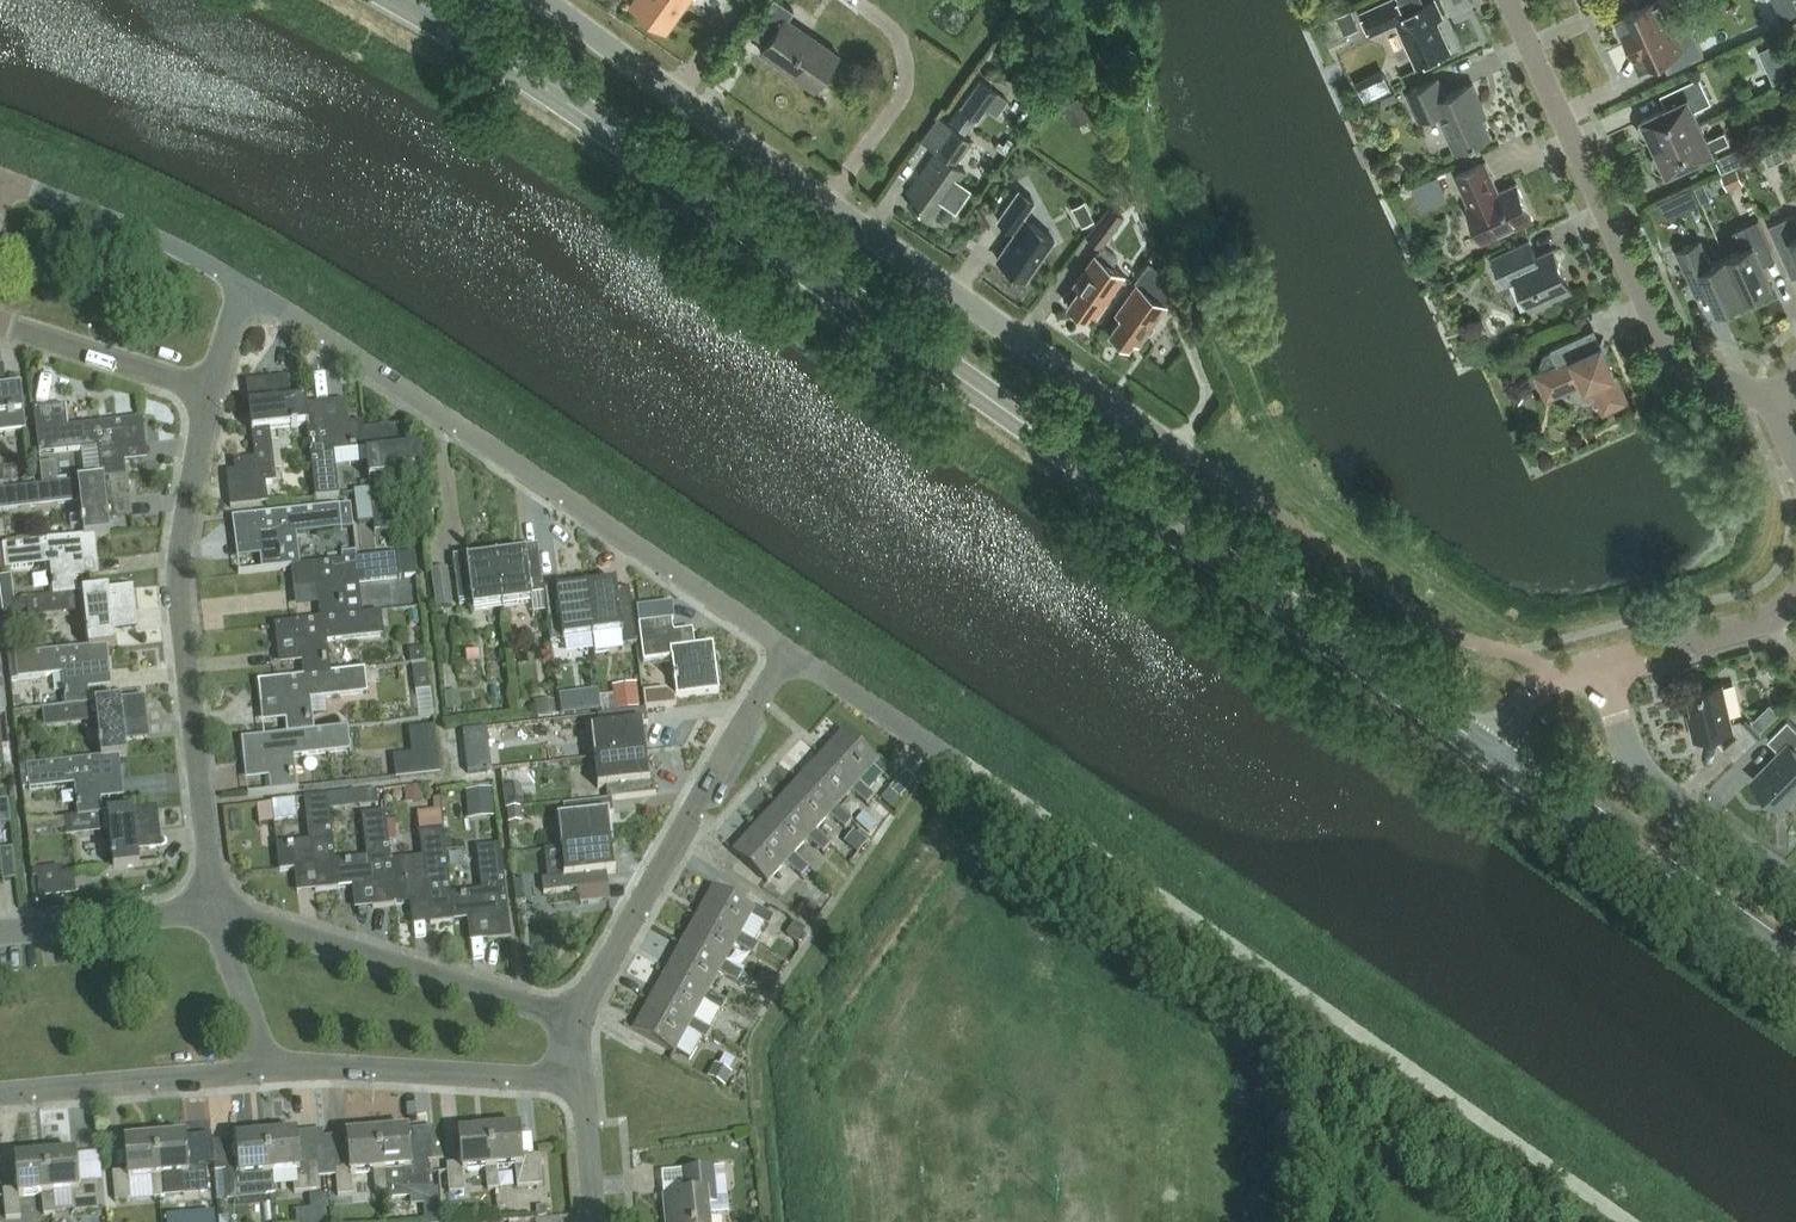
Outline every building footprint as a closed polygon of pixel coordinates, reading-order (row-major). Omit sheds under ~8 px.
[(649,19),(666,31),(688,0),(634,0),(630,6),(649,19)] [(758,19),(749,31),(766,43),(760,51),(814,89),(838,54),(788,19),(794,10),(779,0),(772,0),(758,19)] [(1439,19),(1443,17),(1435,0),(1405,14),(1398,0),(1387,0),(1362,12),(1372,33),(1397,22),(1417,65),(1451,50),(1437,20),(1439,19)] [(1673,21),(1663,0),(1646,0),(1647,2),(1618,16),(1625,31),(1622,32),(1627,43),(1673,21)] [(1755,2),(1776,10),(1780,0),(1756,0),(1755,2)] [(1352,10),(1338,17),(1343,30),(1358,24),(1352,10)] [(1677,67),(1704,54),(1693,31),(1678,33),(1673,21),(1627,43),(1631,53),(1634,52),(1641,67),(1670,53),(1677,67)] [(1775,44),(1760,51),(1774,83),(1790,76),(1775,44)] [(1396,67),(1368,76),(1375,98),(1403,89),(1396,67)] [(1657,144),(1701,124),(1695,110),(1712,102),(1700,77),(1662,95),(1667,108),(1645,118),(1643,119),(1641,121),(1640,123),(1639,125),(1639,126),(1638,127),(1638,129),(1639,131),(1640,134),(1641,135),(1642,137),(1643,138),(1645,139),(1646,139),(1648,140),(1652,139),(1654,139),(1657,144)] [(1479,107),(1482,105),(1473,83),(1446,96),(1438,78),(1407,92),(1420,120),(1438,112),(1456,151),(1491,135),(1479,107)] [(979,118),(998,91),(981,79),(962,106),(979,118)] [(1395,92),(1381,98),(1385,105),(1399,99),(1395,92)] [(1063,103),(1073,126),(1092,117),(1081,95),(1063,103)] [(935,216),(966,172),(956,165),(972,139),(938,115),(920,140),(936,151),(906,193),(911,196),(907,201),(927,215),(929,212),(935,216)] [(1669,170),(1730,142),(1725,132),(1708,140),(1701,124),(1657,144),(1659,150),(1657,151),(1656,153),(1655,154),(1654,157),(1653,158),(1653,159),(1653,161),(1654,163),(1654,165),(1655,167),(1657,169),(1659,170),(1660,170),(1662,171),(1664,171),(1667,171),(1669,170)] [(998,141),(995,146),(1005,154),(1009,148),(1002,143),(998,141)] [(1722,172),(1750,159),(1744,146),(1716,159),(1722,172)] [(1779,149),(1765,156),(1770,167),(1784,160),(1779,149)] [(1534,220),(1517,184),(1499,192),(1486,162),(1457,175),(1470,205),(1467,206),(1483,241),(1517,226),(1518,228),(1534,220)] [(1728,189),(1743,182),(1737,168),(1722,175),(1728,189)] [(1438,176),(1412,188),(1418,201),(1419,203),(1445,191),(1438,176)] [(1692,186),(1676,194),(1683,210),(1700,202),(1692,186)] [(1025,217),(1036,201),(1018,189),(996,221),(1014,233),(995,260),(1027,281),(1056,238),(1025,217)] [(1103,248),(1125,215),(1109,204),(1086,237),(1103,248)] [(1089,210),(1077,216),(1082,225),(1094,219),(1089,210)] [(1793,214),(1770,225),(1783,255),(1795,250),(1795,219),(1793,214)] [(1727,256),(1746,298),(1773,285),(1760,256),(1773,250),(1759,219),(1733,231),(1742,249),(1727,256)] [(1746,298),(1727,256),(1712,262),(1702,240),(1676,251),(1692,286),(1705,280),(1719,310),(1746,298)] [(1551,299),(1572,290),(1553,249),(1537,257),(1529,241),(1495,257),(1506,282),(1517,277),(1532,311),(1552,302),(1551,299)] [(1096,315),(1125,274),(1096,254),(1074,283),(1079,287),(1068,303),(1087,317),(1091,311),(1096,315)] [(1138,345),(1176,293),(1169,288),(1159,269),(1148,262),(1134,282),(1137,284),(1115,314),(1120,318),(1109,333),(1128,347),(1133,341),(1138,345)] [(1625,401),(1592,329),(1551,348),(1553,351),(1545,354),(1542,364),(1545,371),(1538,374),(1548,397),(1570,387),(1575,399),(1588,404),(1600,398),(1605,410),(1625,401)] [(305,401),(290,402),(272,404),(269,381),(246,384),(255,460),(233,462),(234,473),(227,474),(230,509),(268,504),(266,485),(276,484),(270,431),(307,427),(305,406),(306,406),(305,401)] [(24,429),(23,416),(20,390),(0,392),(0,432),(24,429)] [(364,423),(348,425),(331,427),(328,404),(306,406),(305,406),(307,427),(315,499),(339,497),(334,454),(365,451),(366,451),(364,431),(364,423)] [(122,445),(144,442),(142,420),(67,428),(65,407),(33,411),(38,456),(97,449),(101,481),(126,478),(122,445)] [(421,448),(407,450),(390,452),(387,429),(364,431),(366,451),(365,451),(374,533),(392,531),(387,478),(424,474),(421,448)] [(42,488),(57,486),(55,464),(39,465),(42,487),(42,488)] [(82,539),(94,538),(109,536),(106,504),(130,501),(127,478),(126,478),(101,481),(57,486),(42,488),(35,488),(0,492),(0,510),(78,502),(82,539)] [(257,539),(260,557),(262,571),(289,568),(285,537),(342,530),(339,506),(231,519),(234,542),(257,539)] [(74,562),(97,559),(94,538),(82,539),(2,548),(5,571),(49,566),(53,598),(78,595),(78,594),(74,562)] [(546,612),(543,588),(538,555),(537,547),(523,548),(524,555),(495,558),(502,608),(532,604),(532,605),(539,604),(540,613),(546,612)] [(320,620),(347,617),(343,586),(401,580),(401,578),(416,576),(413,554),(357,561),(291,568),(293,590),(316,588),(319,606),(320,620)] [(502,608),(495,558),(466,562),(466,557),(451,558),(458,606),(471,605),(472,612),(502,608)] [(449,570),(433,572),(438,611),(454,609),(449,570)] [(636,645),(629,590),(616,591),(615,585),(585,588),(592,638),(622,634),(622,636),(621,636),(622,647),(636,645)] [(592,638),(585,588),(556,592),(556,587),(543,588),(546,612),(549,637),(561,635),(562,642),(592,638)] [(111,615),(135,612),(132,588),(78,594),(78,595),(53,598),(26,600),(27,610),(28,618),(84,612),(88,650),(107,648),(114,647),(111,615)] [(0,591),(0,601),(1,613),(9,612),(27,610),(26,600),(19,601),(13,602),(13,596),(5,591),(0,591)] [(418,612),(409,613),(410,624),(419,624),(418,612)] [(303,677),(330,674),(327,643),(383,637),(381,613),(347,617),(320,620),(274,625),(277,648),(300,645),(303,677)] [(676,699),(719,693),(713,645),(694,648),(692,631),(673,633),(671,621),(638,625),(643,663),(671,659),(676,697),(676,699)] [(561,635),(549,637),(550,643),(562,642),(561,635)] [(86,672),(109,669),(107,648),(88,650),(14,658),(17,681),(61,676),(65,708),(90,705),(90,704),(86,672)] [(426,649),(411,651),(412,665),(427,663),(426,649)] [(479,652),(465,653),(467,664),(481,663),(479,652)] [(427,665),(412,667),(415,692),(430,690),(427,665)] [(287,735),(314,732),(310,701),(367,695),(364,670),(330,674),(303,677),(257,682),(260,705),(283,702),(285,721),(287,735)] [(637,684),(612,687),(615,711),(639,709),(637,684)] [(1735,761),(1759,738),(1741,719),(1732,721),(1723,684),(1688,692),(1695,722),(1691,723),(1695,739),(1733,731),(1737,736),(1724,749),(1735,761)] [(666,689),(643,692),(646,709),(677,705),(676,699),(676,697),(666,689)] [(597,691),(581,694),(584,713),(600,711),(597,691)] [(458,692),(444,694),(446,711),(460,709),(458,692)] [(123,725),(147,722),(144,698),(90,704),(90,705),(65,708),(42,710),(44,728),(97,722),(101,760),(120,758),(126,757),(123,725)] [(555,701),(535,703),(537,717),(557,715),(555,701)] [(1771,703),(1752,721),(1761,730),(1780,712),(1771,703)] [(599,730),(591,730),(595,760),(645,754),(642,726),(647,725),(646,711),(597,717),(599,730)] [(1795,793),(1795,752),(1793,749),(1795,746),(1795,727),(1788,720),(1768,740),(1780,752),(1754,779),(1782,807),(1795,793)] [(395,779),(439,774),(434,727),(409,730),(412,754),(393,756),(395,779)] [(243,762),(266,760),(270,794),(298,791),(294,759),(350,753),(348,728),(314,732),(287,735),(241,740),(243,762)] [(486,730),(463,733),(468,773),(490,771),(486,730)] [(879,759),(876,762),(843,733),(821,757),(855,788),(858,784),(857,783),(872,767),(888,782),(896,774),(879,759)] [(645,754),(595,760),(598,790),(606,789),(607,801),(612,801),(656,796),(654,782),(648,783),(645,754)] [(821,757),(799,781),(834,812),(837,808),(851,793),(866,807),(874,798),(858,784),(855,788),(821,757)] [(99,782),(122,779),(120,758),(101,760),(27,768),(29,791),(74,786),(77,818),(102,815),(99,782)] [(906,772),(890,789),(901,799),(917,782),(906,772)] [(799,781),(778,805),(812,836),(815,833),(829,817),(845,831),(853,822),(837,808),(834,812),(799,781)] [(521,786),(505,788),(507,807),(522,806),(521,786)] [(421,788),(404,790),(406,804),(423,802),(421,788)] [(903,800),(901,799),(890,789),(881,800),(893,811),(903,800)] [(357,792),(359,808),(378,806),(376,790),(357,792)] [(466,792),(468,813),(493,811),(491,790),(466,792)] [(312,869),(315,892),(337,890),(334,862),(335,862),(328,797),(304,799),(309,842),(276,846),(279,873),(312,869)] [(564,819),(557,820),(560,850),(611,845),(608,815),(613,815),(612,801),(607,801),(563,806),(564,819)] [(10,826),(7,803),(7,802),(0,803),(0,827),(10,826)] [(295,803),(273,805),(275,822),(297,819),(295,803)] [(257,806),(259,826),(274,825),(273,821),(272,805),(257,806)] [(778,805),(756,829),(791,860),(794,856),(807,841),(822,855),(830,846),(815,833),(812,836),(778,805)] [(507,808),(508,824),(521,824),(521,807),(507,808)] [(135,835),(159,833),(157,808),(102,815),(77,818),(64,820),(66,832),(108,827),(113,870),(139,867),(135,835)] [(441,811),(417,814),(419,833),(443,830),(441,811)] [(370,886),(372,909),(395,906),(392,878),(393,878),(391,863),(386,813),(361,816),(366,859),(335,862),(334,862),(337,890),(370,886)] [(870,819),(863,828),(869,834),(877,825),(870,819)] [(846,843),(860,854),(872,840),(858,828),(846,843)] [(791,860),(756,829),(733,854),(767,885),(785,865),(800,879),(808,870),(794,856),(791,860)] [(428,902),(430,925),(453,923),(450,896),(443,830),(419,833),(422,860),(391,863),(393,878),(392,878),(395,906),(428,902)] [(543,893),(608,886),(606,875),(615,874),(611,845),(560,850),(564,879),(542,881),(543,893)] [(488,942),(511,940),(500,847),(476,849),(481,892),(450,896),(453,923),(485,919),(488,942)] [(0,851),(0,860),(1,882),(16,881),(14,850),(0,851)] [(62,875),(37,878),(39,899),(76,894),(73,872),(62,874),(62,875)] [(532,901),(530,883),(514,885),(516,903),(532,901)] [(713,889),(698,918),(738,940),(740,936),(750,918),(768,928),(774,918),(754,907),(751,910),(713,889)] [(798,914),(814,925),(822,912),(806,901),(798,914)] [(698,918),(682,946),(722,968),(724,965),(734,946),(753,957),(758,946),(740,936),(738,940),(698,918)] [(794,923),(786,935),(797,943),(805,931),(794,923)] [(682,946),(666,974),(706,997),(709,993),(719,975),(737,985),(742,975),(724,965),(722,968),(682,946)] [(766,970),(759,983),(774,991),(781,978),(766,970)] [(666,974),(650,1003),(690,1025),(693,1021),(703,1003),(721,1014),(727,1003),(709,993),(706,997),(666,974)] [(650,1003),(634,1033),(674,1055),(687,1031),(705,1041),(711,1032),(693,1021),(690,1025),(650,1003)] [(715,1064),(708,1078),(725,1087),(732,1073),(715,1064)] [(519,1128),(487,1131),(493,1190),(498,1190),(496,1169),(515,1167),(517,1188),(542,1186),(539,1157),(522,1159),(519,1128)] [(377,1134),(381,1194),(386,1193),(384,1172),(403,1171),(405,1192),(410,1191),(429,1190),(427,1161),(410,1163),(407,1131),(377,1134)] [(461,1164),(447,1166),(449,1194),(464,1193),(462,1172),(485,1170),(487,1191),(493,1190),(487,1131),(458,1134),(461,1164)] [(269,1175),(274,1174),(292,1173),(294,1194),(319,1191),(316,1163),(299,1164),(296,1134),(266,1136),(269,1175)] [(375,1194),(381,1194),(377,1134),(347,1136),(349,1167),(334,1168),(337,1197),(352,1196),(350,1175),(373,1173),(375,1194)] [(276,1195),(274,1174),(269,1175),(266,1136),(235,1139),(238,1170),(224,1171),(226,1200),(276,1195)] [(158,1178),(163,1177),(181,1176),(183,1197),(208,1194),(205,1166),(188,1167),(185,1137),(155,1139),(158,1178)] [(164,1198),(163,1177),(158,1178),(155,1139),(124,1142),(127,1173),(113,1174),(115,1203),(130,1201),(128,1180),(152,1178),(153,1199),(164,1198)] [(48,1195),(53,1194),(71,1193),(73,1210),(73,1214),(98,1211),(95,1183),(78,1184),(75,1154),(45,1156),(48,1195)] [(54,1212),(53,1194),(48,1195),(45,1156),(14,1159),(17,1190),(3,1191),(5,1220),(20,1218),(18,1197),(42,1195),(43,1216),(54,1215),(54,1212)] [(663,1197),(665,1221),(710,1221),(709,1217),(708,1206),(717,1205),(715,1183),(724,1182),(723,1168),(682,1172),(684,1195),(663,1197)] [(403,1171),(384,1172),(386,1193),(386,1201),(411,1199),(410,1191),(405,1192),(403,1171)] [(181,1176),(163,1177),(164,1198),(183,1197),(181,1176)] [(335,1190),(318,1193),(320,1205),(304,1207),(306,1221),(339,1221),(335,1190)] [(71,1193),(53,1194),(54,1212),(73,1210),(71,1193)] [(423,1221),(439,1221),(438,1202),(422,1203),(423,1221)] [(546,1208),(537,1209),(537,1219),(547,1218),(546,1208)] [(167,1221),(214,1221),(214,1213),(167,1217),(167,1221)]
